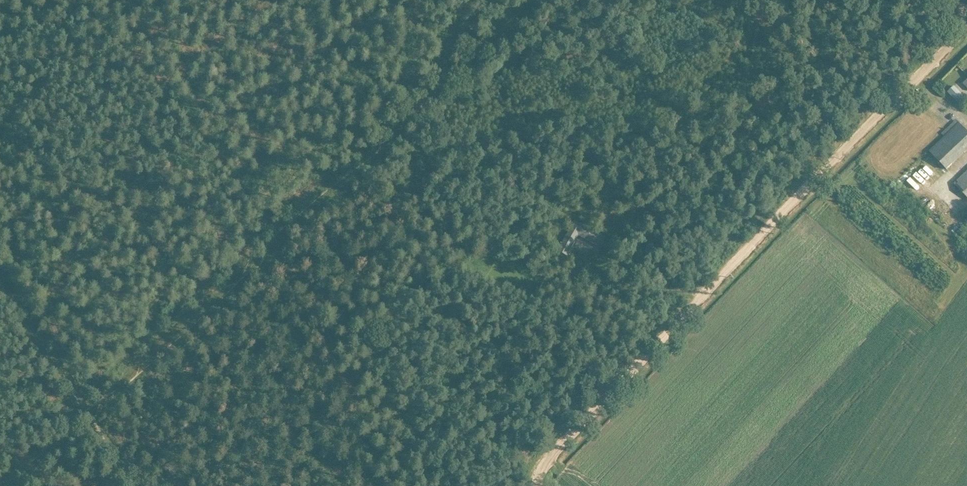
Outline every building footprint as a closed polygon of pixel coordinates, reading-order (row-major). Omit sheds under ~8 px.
[(947,92),(960,106),(966,99),(954,86),(947,92)] [(937,159),(947,170),(966,151),(966,131),(959,123),(930,151),(937,159)] [(955,184),(966,197),(966,172),(955,184)] [(574,221),(558,251),(566,256),(578,235),(600,247),(605,239),(574,221)]
